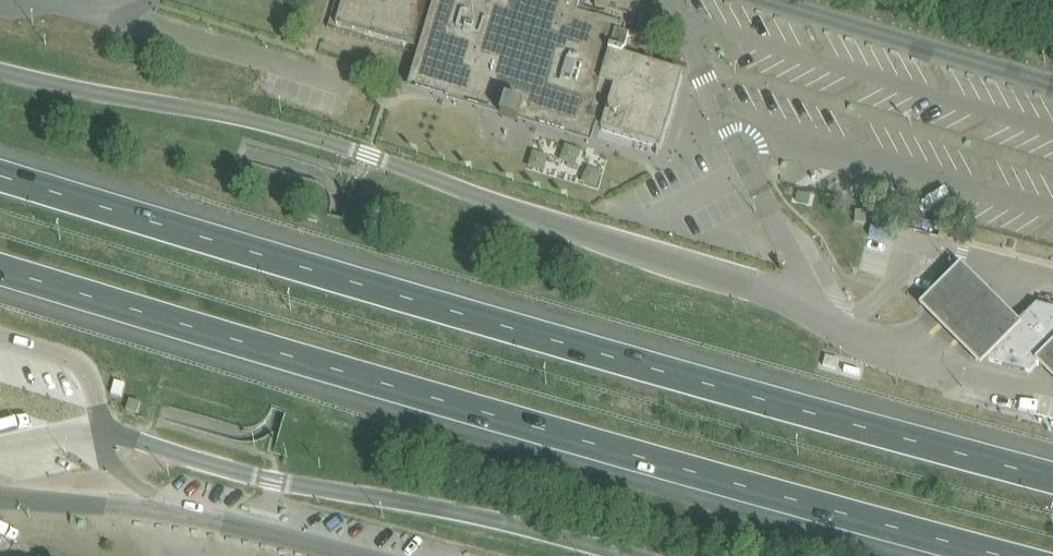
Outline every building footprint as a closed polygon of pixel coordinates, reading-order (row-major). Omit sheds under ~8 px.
[(336,24),(420,49),(410,82),(503,110),(506,101),(515,104),(524,107),(522,116),(587,135),(591,121),(603,125),(602,128),(601,130),(656,147),(662,148),(679,90),(683,75),(637,61),(639,52),(642,41),(655,45),(660,27),(663,17),(638,10),(641,0),(598,0),(596,7),(633,19),(630,28),(577,12),(581,0),(343,0),(336,24)] [(856,210),(855,223),(867,224),(868,211),(856,210)] [(937,327),(978,367),(1020,326),(979,285),(960,265),(918,307),(937,327)] [(985,357),(990,361),(1031,372),(1052,350),(1052,308),(1037,304),(985,357)] [(1034,363),(1052,383),(1052,344),(1034,363)] [(130,399),(126,411),(138,415),(142,403),(130,399)]
